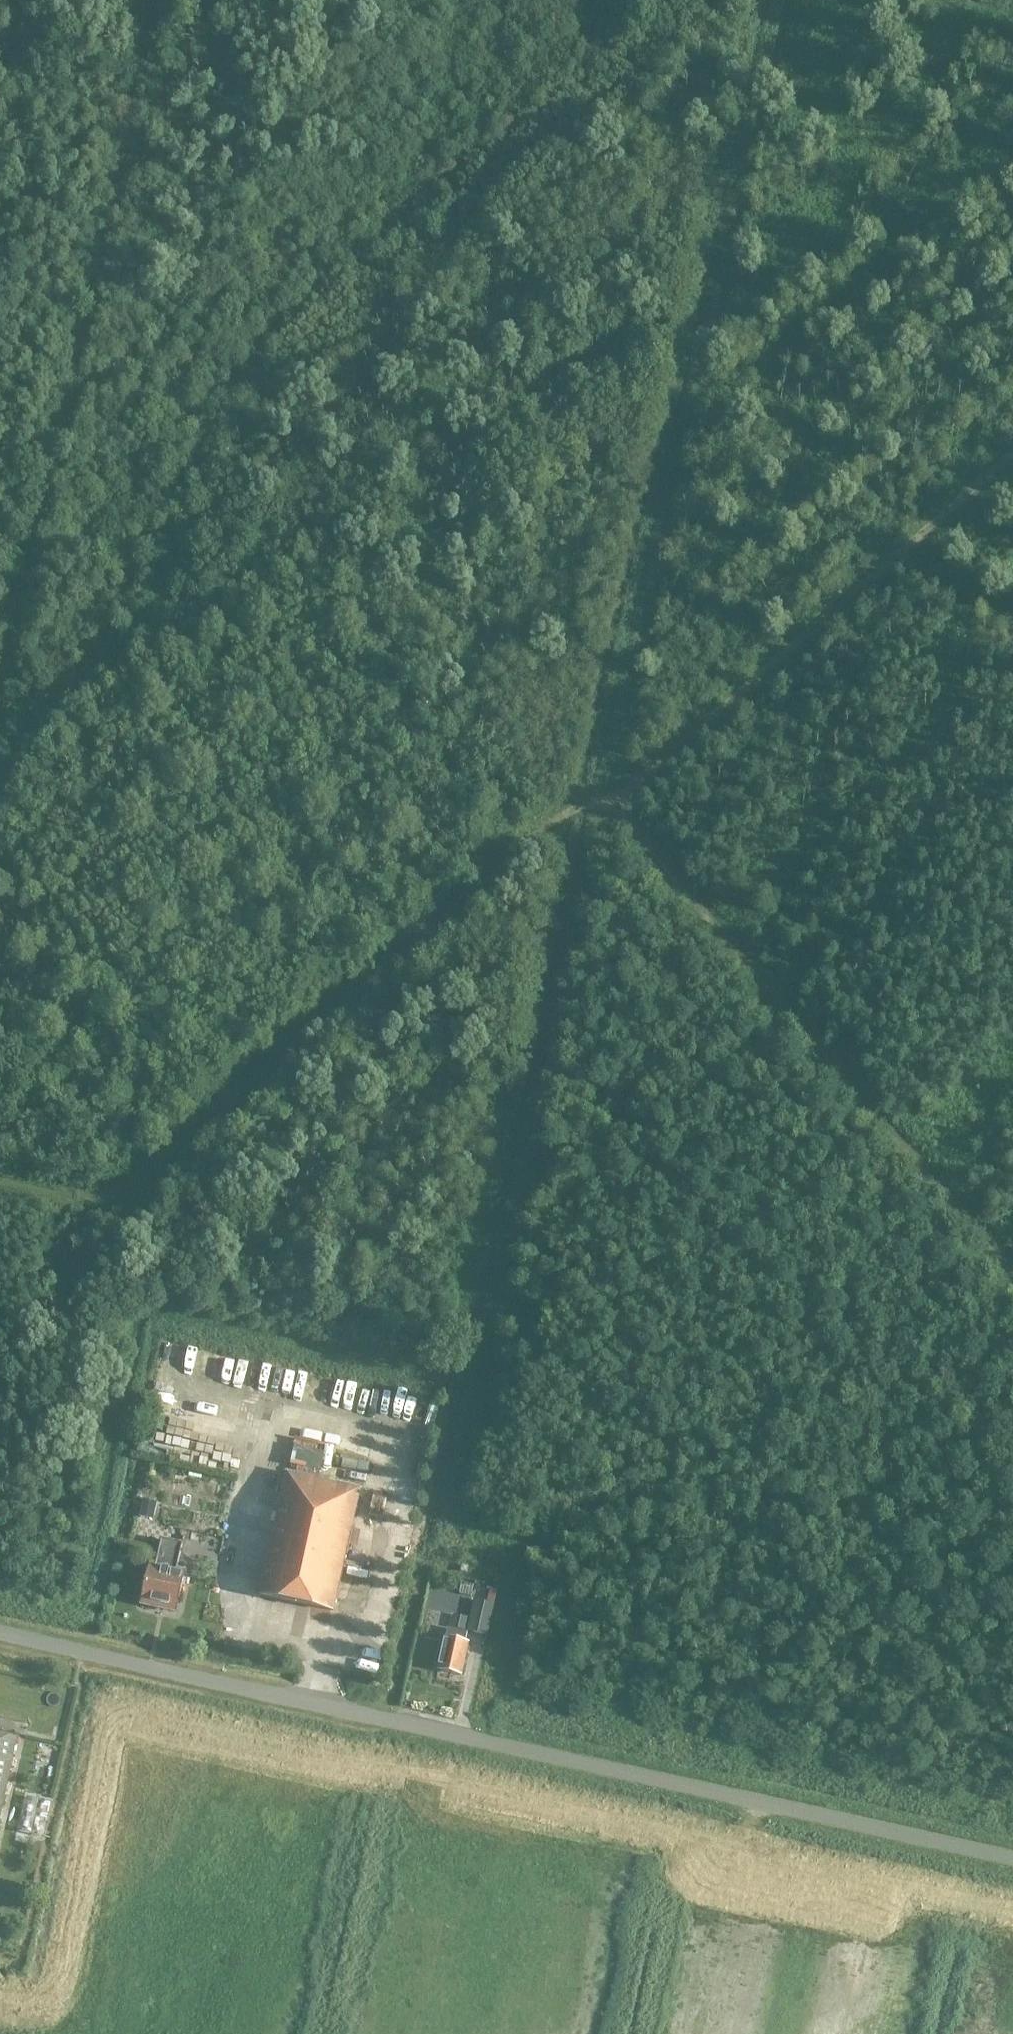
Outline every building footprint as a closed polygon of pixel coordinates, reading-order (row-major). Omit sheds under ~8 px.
[(328,1473),(336,1451),(319,1445),(323,1434),(303,1427),(291,1460),(328,1473)] [(340,1435),(337,1443),(361,1452),(364,1444),(340,1435)] [(333,1609),(360,1488),(288,1472),(262,1593),(333,1609)] [(372,1490),(371,1513),(383,1513),(383,1491),(372,1490)] [(177,1607),(185,1572),(176,1570),(182,1544),(161,1540),(156,1562),(151,1561),(150,1565),(151,1565),(143,1600),(177,1607)] [(495,1603),(494,1603),(497,1592),(496,1592),(496,1591),(490,1590),(487,1602),(474,1599),(468,1630),(488,1635),(495,1603)] [(448,1628),(446,1637),(439,1669),(462,1674),(468,1642),(466,1641),(468,1633),(464,1632),(468,1617),(453,1613),(449,1628),(448,1628)] [(16,1739),(0,1735),(0,1811),(16,1739)]
